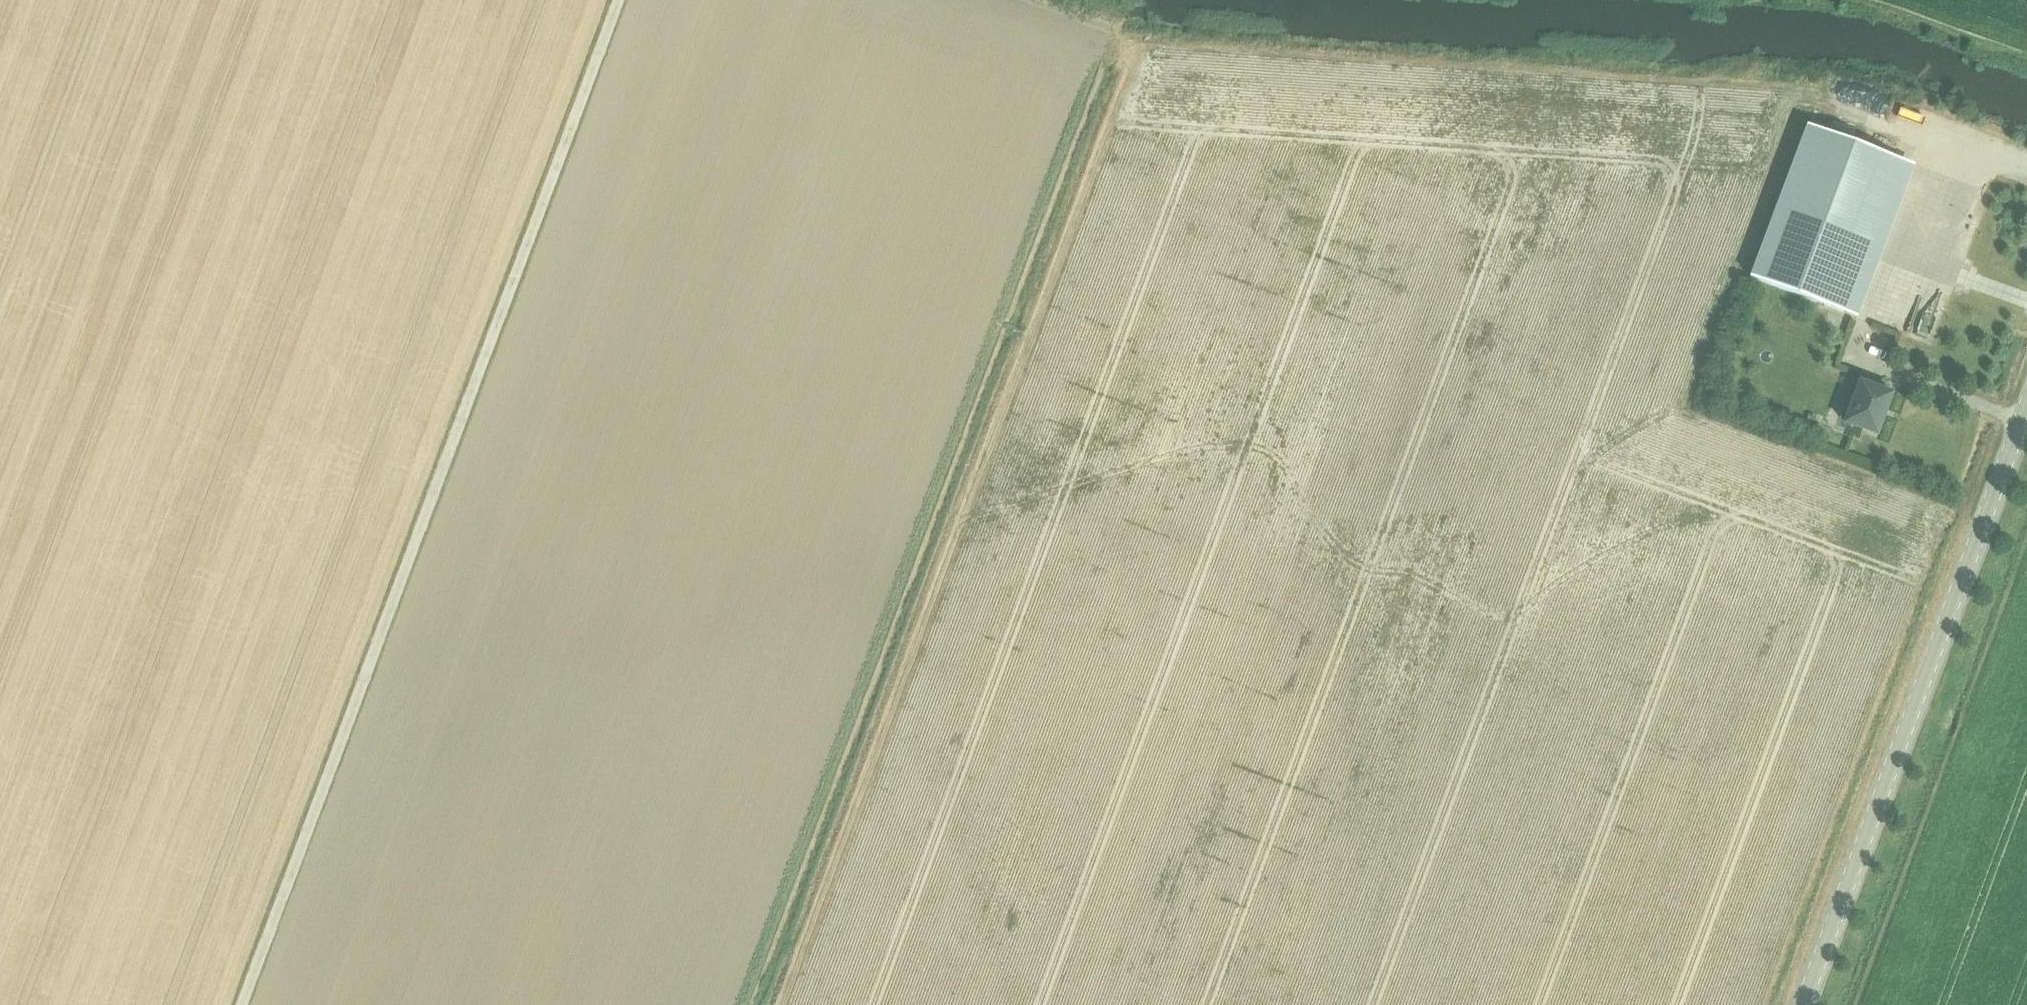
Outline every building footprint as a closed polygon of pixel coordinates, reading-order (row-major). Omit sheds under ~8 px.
[(1901,159),(1807,124),(1750,277),(1844,312),(1901,159)] [(1859,384),(1853,382),(1840,417),(1846,419),(1845,422),(1877,434),(1883,416),(1885,417),(1888,409),(1886,408),(1892,393),(1860,381),(1859,384)]
